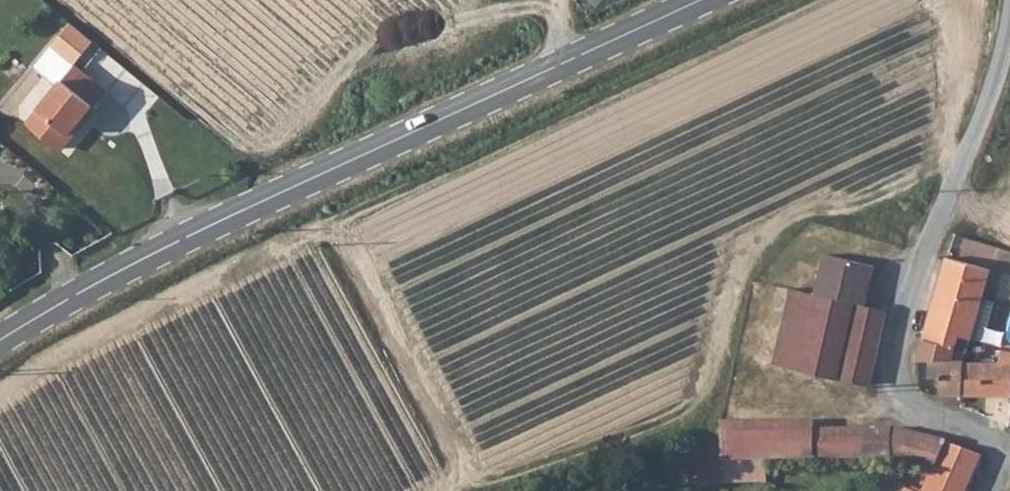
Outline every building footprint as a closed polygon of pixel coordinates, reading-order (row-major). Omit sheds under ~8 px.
[(59,49),(82,68),(102,45),(78,26),(59,49)] [(86,123),(89,126),(114,96),(81,69),(32,127),(61,152),(86,123)] [(61,152),(64,155),(89,126),(86,123),(61,152)] [(12,247),(0,234),(0,258),(12,247)] [(971,303),(983,305),(983,301),(991,272),(949,259),(926,342),(955,350),(967,318),(971,303)] [(831,265),(821,298),(845,305),(852,271),(831,265)] [(868,312),(877,278),(852,271),(845,305),(868,312)] [(844,310),(796,297),(776,374),(827,387),(844,310)] [(995,304),(983,301),(983,305),(978,320),(990,322),(995,304)] [(844,310),(827,387),(838,389),(857,314),(844,310)] [(838,389),(868,393),(886,321),(857,314),(838,389)] [(978,320),(967,318),(955,350),(968,353),(971,344),(978,320)] [(990,322),(978,320),(971,344),(983,347),(990,322)] [(926,342),(920,362),(930,363),(929,368),(930,373),(933,376),(943,377),(941,393),(962,395),(966,363),(967,362),(953,358),(955,350),(926,342)] [(982,397),(988,365),(966,363),(962,395),(982,397)] [(1009,399),(1009,365),(988,365),(982,397),(1009,399)] [(768,459),(874,462),(875,432),(816,430),(815,419),(726,421),(728,482),(769,481),(768,459)] [(875,432),(874,462),(890,462),(898,432),(875,432)] [(890,462),(900,462),(913,432),(898,432),(890,462)] [(983,455),(913,432),(900,462),(934,474),(968,485),(983,455)] [(968,485),(934,474),(927,490),(966,490),(968,485)]
